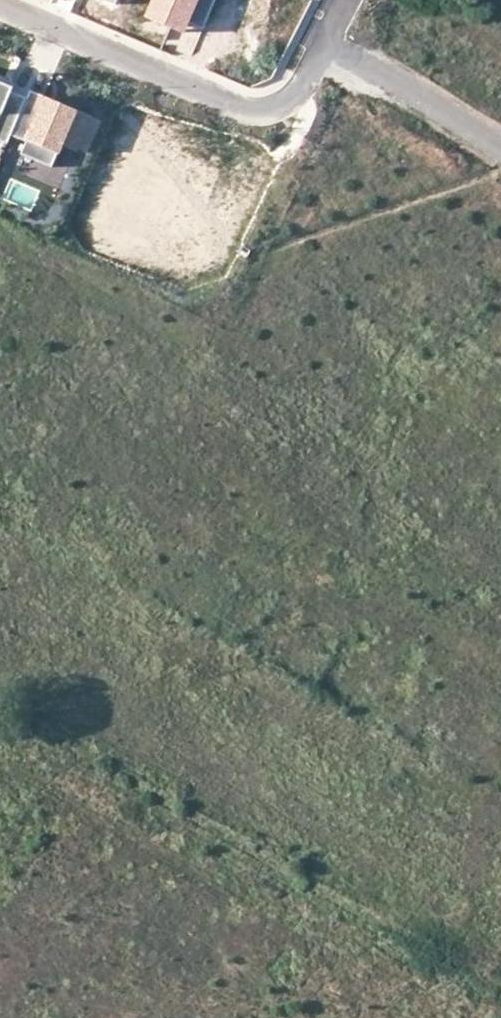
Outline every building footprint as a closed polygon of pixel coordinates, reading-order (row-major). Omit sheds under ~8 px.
[(146,16),(180,31),(194,0),(153,0),(146,16)] [(0,84),(0,123),(14,91),(0,84)] [(77,110),(36,93),(16,140),(57,157),(77,110)]
